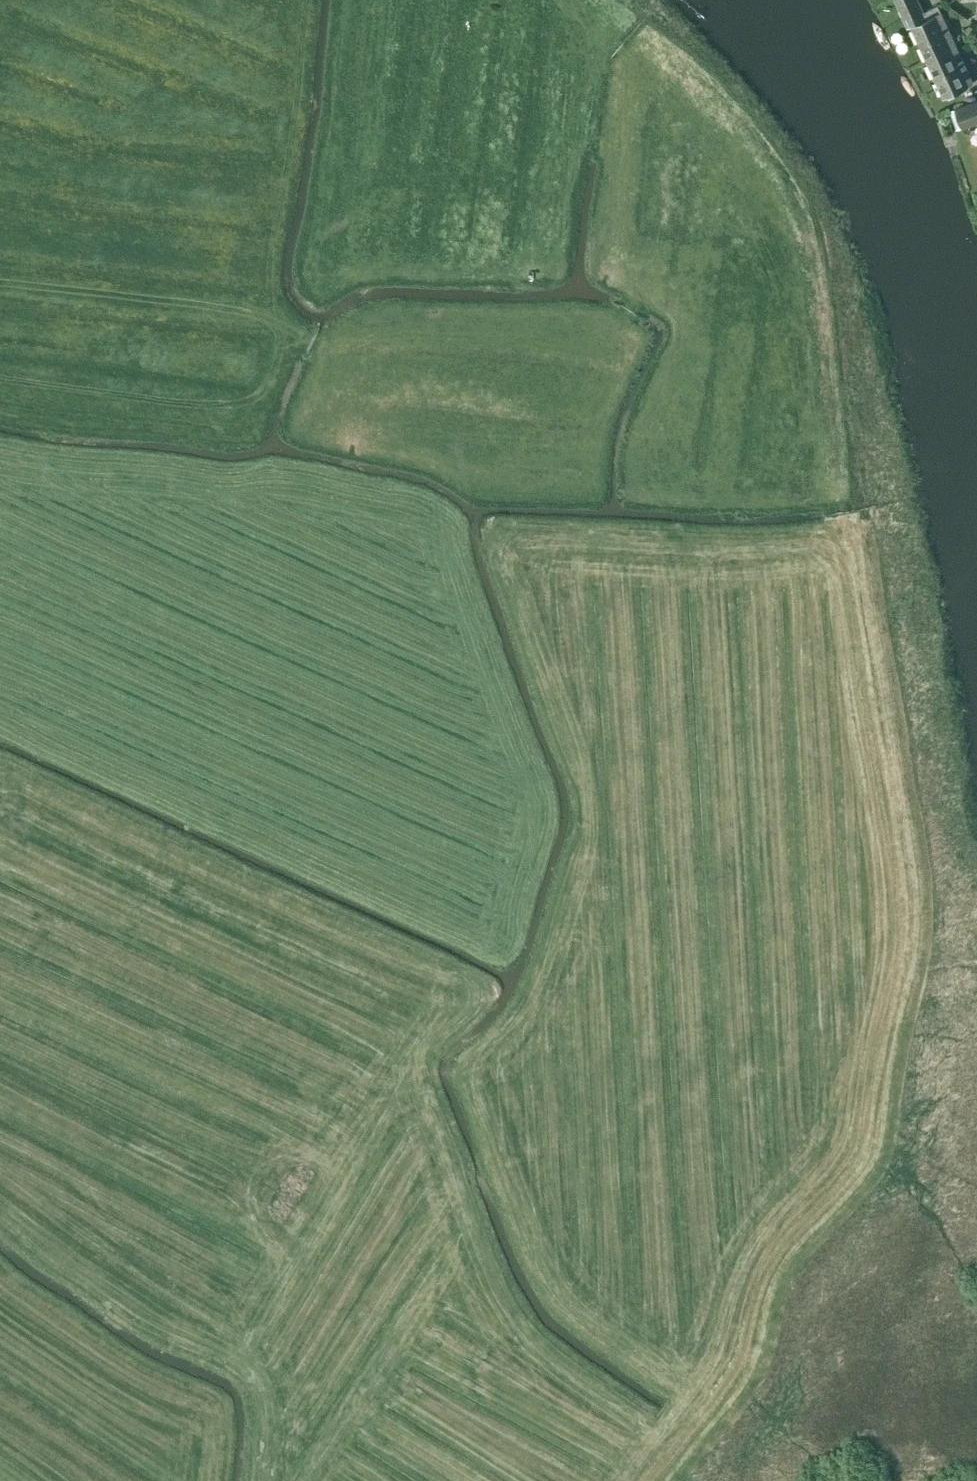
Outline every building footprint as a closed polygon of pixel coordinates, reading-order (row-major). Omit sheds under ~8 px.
[(909,19),(912,26),(928,61),(957,48),(941,13),(938,6),(924,12),(919,0),(894,0),(904,22),(909,19)] [(973,83),(957,48),(928,61),(944,97),(968,86),(967,86),(973,83)] [(962,128),(976,123),(976,101),(955,109),(962,128)]
